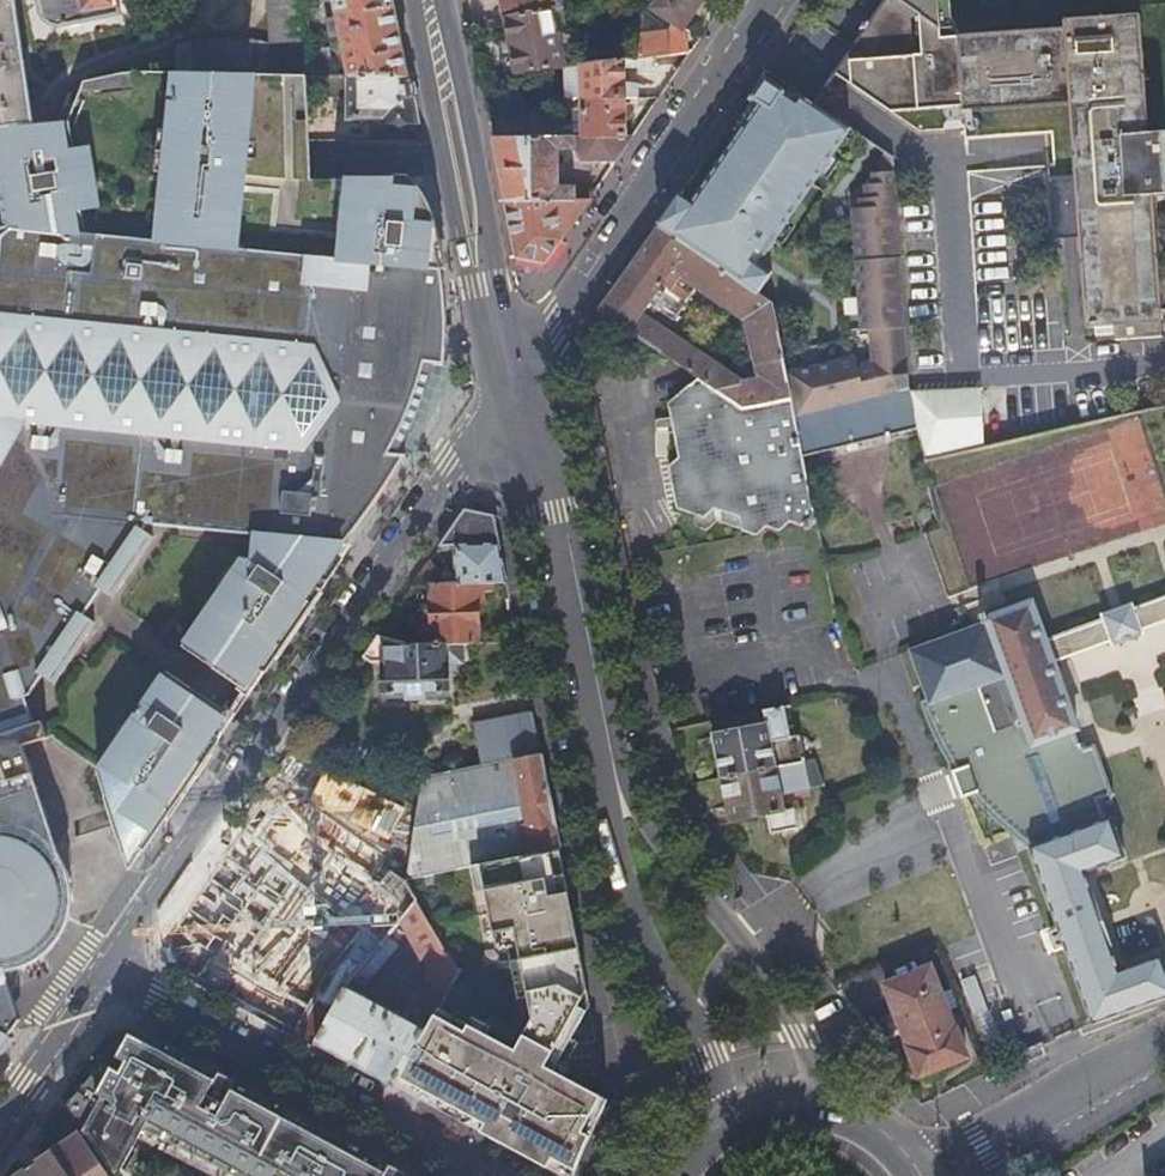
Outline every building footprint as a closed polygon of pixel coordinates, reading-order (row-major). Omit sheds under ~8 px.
[(37,123),(17,0),(0,0),(0,128),(37,123)] [(123,0),(41,0),(45,20),(48,25),(51,28),(56,30),(60,30),(124,16),(123,0)] [(277,46),(265,43),(215,45),(183,50),(177,77),(308,77),(302,0),(274,0),(277,46)] [(311,24),(323,24),(321,0),(310,0),(311,24)] [(349,77),(409,77),(394,0),(335,0),(338,18),(327,21),(331,38),(341,36),(349,77)] [(504,17),(563,6),(562,0),(501,0),(504,17)] [(703,0),(654,0),(649,7),(670,21),(666,27),(678,35),(683,30),(704,0),(703,0)] [(973,27),(952,29),(940,29),(897,0),(885,0),(836,72),(891,110),(963,105),(963,111),(1070,103),(1076,181),(1056,183),(1059,228),(1080,227),(1088,326),(1115,324),(1117,339),(1163,335),(1153,194),(1164,193),(1164,130),(1148,132),(1139,14),(1065,19),(1066,29),(973,35),(973,27)] [(940,29),(938,0),(897,0),(940,29)] [(950,0),(938,0),(940,29),(952,29),(950,0)] [(567,31),(563,6),(504,17),(515,74),(574,66),(572,59),(564,60),(559,33),(567,31)] [(665,28),(633,31),(629,59),(653,56),(689,51),(683,30),(678,35),(666,27),(665,28)] [(654,65),(653,56),(629,59),(624,59),(626,69),(654,65)] [(578,65),(583,93),(629,89),(626,69),(624,59),(578,65)] [(30,1047),(92,958),(348,601),(405,460),(445,368),(444,274),(428,210),(420,211),(413,179),(310,179),(309,132),(308,77),(177,77),(150,77),(124,78),(80,85),(80,97),(77,116),(63,119),(37,123),(0,128),(0,1080),(30,1047)] [(409,77),(349,77),(350,119),(386,119),(386,120),(417,120),(409,77)] [(658,225),(756,294),(771,273),(751,259),(850,126),(801,93),(796,101),(765,79),(751,100),(758,105),(733,141),(713,171),(690,205),(678,196),(658,225)] [(583,93),(590,129),(634,123),(629,89),(583,93)] [(72,96),(63,119),(77,116),(80,97),(72,96)] [(758,105),(751,100),(726,136),(733,141),(758,105)] [(531,136),(573,131),(569,112),(529,116),(531,136)] [(590,129),(573,131),(531,136),(492,141),(504,204),(598,186),(603,178),(581,183),(580,182),(564,184),(558,145),(574,143),(590,149),(624,148),(641,123),(634,123),(590,129)] [(894,155),(886,149),(875,159),(875,167),(869,167),(870,179),(861,179),(862,192),(856,193),(856,203),(857,220),(849,220),(853,325),(862,324),(864,356),(849,360),(847,351),(779,369),(785,397),(790,418),(904,388),(894,155)] [(564,236),(598,186),(504,204),(505,210),(504,210),(516,273),(541,276),(549,264),(552,266),(570,240),(564,236)] [(848,203),(849,220),(857,220),(856,203),(848,203)] [(598,312),(696,377),(740,407),(785,397),(779,369),(775,349),(765,300),(658,225),(598,312)] [(790,418),(785,397),(740,407),(696,377),(668,405),(678,458),(667,467),(674,507),(703,516),(709,508),(741,517),(741,527),(757,532),(761,525),(779,529),(785,522),(801,525),(810,513),(798,455),(790,418)] [(921,459),(986,444),(982,387),(905,391),(913,426),(921,459)] [(904,388),(790,418),(798,455),(856,441),(913,426),(904,388)] [(437,581),(474,580),(506,579),(493,515),(465,509),(438,547),(440,548),(452,541),(452,567),(445,572),(428,563),(415,582),(437,581)] [(934,529),(957,593),(974,586),(951,522),(934,529)] [(943,598),(957,593),(934,529),(920,534),(943,598)] [(478,639),(474,580),(437,581),(435,622),(429,622),(428,639),(459,639),(478,639)] [(1131,607),(1129,603),(1098,614),(1099,619),(1042,640),(1027,601),(982,618),(983,621),(905,649),(925,706),(975,689),(1007,776),(993,780),(1014,834),(1026,829),(1033,847),(1025,850),(1091,1024),(1164,995),(1164,973),(1159,957),(1117,973),(1080,874),(1122,858),(1108,819),(1064,835),(1057,818),(1109,798),(1089,745),(1037,765),(1030,745),(1074,729),(1049,661),(1107,640),(1109,645),(1141,633),(1139,627),(1164,617),(1164,594),(1131,607)] [(460,655),(459,639),(428,639),(406,639),(377,637),(364,655),(368,663),(381,662),(383,694),(444,691),(443,657),(460,655)] [(712,733),(721,778),(812,760),(806,733),(790,736),(784,708),(713,721),(715,732),(712,733)] [(473,722),(482,766),(540,754),(531,710),(473,722)] [(445,758),(448,773),(466,770),(461,751),(447,754),(445,758)] [(423,779),(403,880),(405,882),(481,865),(558,848),(548,797),(540,754),(482,766),(466,770),(448,773),(423,779)] [(812,760),(721,778),(731,823),(768,815),(772,835),(800,828),(795,809),(802,807),(800,800),(785,804),(782,794),(828,784),(822,758),(812,760)] [(312,788),(299,806),(342,838),(363,807),(325,779),(317,791),(312,788)] [(342,838),(299,806),(268,851),(312,882),(342,838)] [(428,1028),(401,1077),(485,1125),(481,1131),(547,1166),(553,1157),(574,1169),(590,1135),(582,1132),(602,1096),(545,1065),(554,1048),(584,997),(578,971),(582,971),(563,874),(557,875),(552,853),(559,852),(558,848),(481,865),(485,889),(483,889),(492,932),(513,929),(532,1019),(515,1049),(468,1023),(464,1030),(436,1014),(428,1028)] [(405,882),(403,880),(390,872),(353,926),(385,946),(392,935),(403,920),(414,902),(405,882)] [(247,967),(251,969),(254,971),(257,971),(265,971),(272,961),(274,963),(296,931),(245,895),(191,974),(209,984),(227,958),(237,964),(232,973),(240,977),(247,967)] [(430,927),(414,902),(403,920),(427,958),(433,957),(436,971),(448,992),(459,972),(430,927)] [(353,926),(316,903),(273,982),(334,1015),(356,988),(360,983),(363,978),(385,946),(353,926)] [(392,935),(385,946),(363,978),(360,983),(371,990),(403,942),(392,935)] [(257,1010),(273,982),(257,971),(254,971),(251,969),(247,967),(240,977),(232,973),(237,964),(227,958),(209,984),(257,1010)] [(909,1048),(955,1029),(930,969),(884,988),(909,1048)] [(318,1042),(334,1015),(273,982),(257,1010),(318,1042)] [(356,988),(334,1015),(318,1042),(397,1085),(401,1077),(428,1028),(411,1018),(413,1011),(407,1008),(404,1014),(356,988)] [(64,1103),(111,1170),(115,1175),(135,1175),(150,1143),(225,1175),(412,1175),(132,1024),(107,1053),(123,1058),(116,1072),(101,1060),(64,1103)] [(920,1075),(943,1065),(967,1055),(955,1029),(909,1048),(920,1075)] [(61,1105),(48,1119),(65,1143),(18,1175),(110,1175),(61,1105)]
